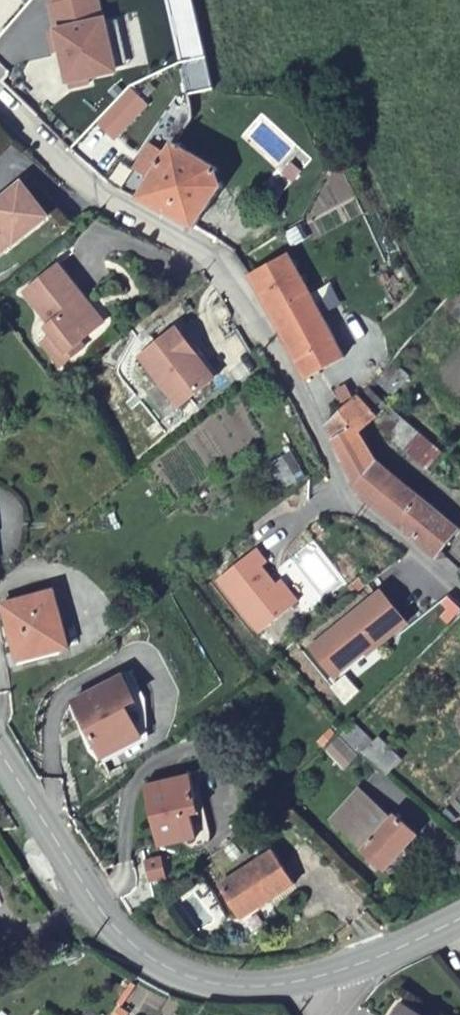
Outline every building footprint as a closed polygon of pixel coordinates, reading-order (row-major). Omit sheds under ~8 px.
[(47,6),(52,31),(57,53),(64,88),(85,84),(83,78),(108,73),(107,70),(98,26),(93,0),(76,0),(47,6)] [(114,23),(98,26),(107,70),(123,67),(114,23)] [(57,53),(52,31),(46,33),(50,54),(57,53)] [(98,121),(116,139),(148,107),(130,89),(98,121)] [(180,148),(175,145),(165,159),(161,165),(159,164),(157,167),(159,169),(157,172),(150,183),(138,202),(157,210),(180,223),(188,228),(196,233),(225,190),(219,172),(182,149),(183,146),(181,145),(180,148)] [(161,165),(165,159),(148,148),(140,162),(157,172),(159,169),(157,167),(159,164),(161,165)] [(157,172),(140,162),(133,172),(150,183),(157,172)] [(50,219),(25,186),(0,204),(0,256),(50,219)] [(248,280),(302,382),(345,358),(314,296),(293,255),(248,280)] [(78,345),(95,332),(75,307),(84,301),(59,268),(24,293),(48,326),(44,330),(50,337),(40,345),(57,369),(69,360),(65,355),(78,345)] [(84,301),(75,307),(95,332),(103,327),(84,301)] [(173,333),(137,363),(176,413),(207,388),(188,363),(194,359),(173,333)] [(78,345),(65,355),(69,360),(82,350),(78,345)] [(194,359),(188,363),(207,388),(217,380),(198,356),(194,359)] [(362,432),(371,422),(375,418),(352,396),(324,425),(334,443),(359,433),(362,432)] [(361,494),(411,538),(432,517),(380,467),(359,433),(334,443),(361,494)] [(432,517),(411,538),(435,558),(455,538),(432,517)] [(260,553),(221,581),(262,634),(295,607),(278,587),(264,569),(269,565),(260,553)] [(360,576),(348,586),(355,595),(367,586),(360,576)] [(283,582),(278,587),(295,607),(300,603),(283,582)] [(77,649),(58,593),(8,606),(21,653),(50,645),(52,657),(77,649)] [(405,626),(381,595),(319,642),(342,671),(373,646),(375,648),(405,626)] [(342,671),(319,642),(310,650),(333,678),(342,671)] [(115,674),(68,703),(101,762),(135,742),(118,710),(131,703),(115,674)] [(379,739),(368,752),(394,774),(405,761),(379,739)] [(335,743),(325,753),(340,770),(352,760),(335,743)] [(215,839),(199,775),(154,786),(169,849),(215,839)] [(375,803),(363,791),(334,821),(347,833),(355,824),(373,805),(375,803)] [(347,833),(368,852),(397,822),(375,803),(373,805),(355,824),(347,833)] [(397,822),(368,852),(388,869),(420,837),(401,818),(397,822)] [(273,853),(220,889),(242,923),(296,888),(273,853)] [(390,1014),(428,1014),(405,1000),(396,1013),(392,1012),(390,1014)]
